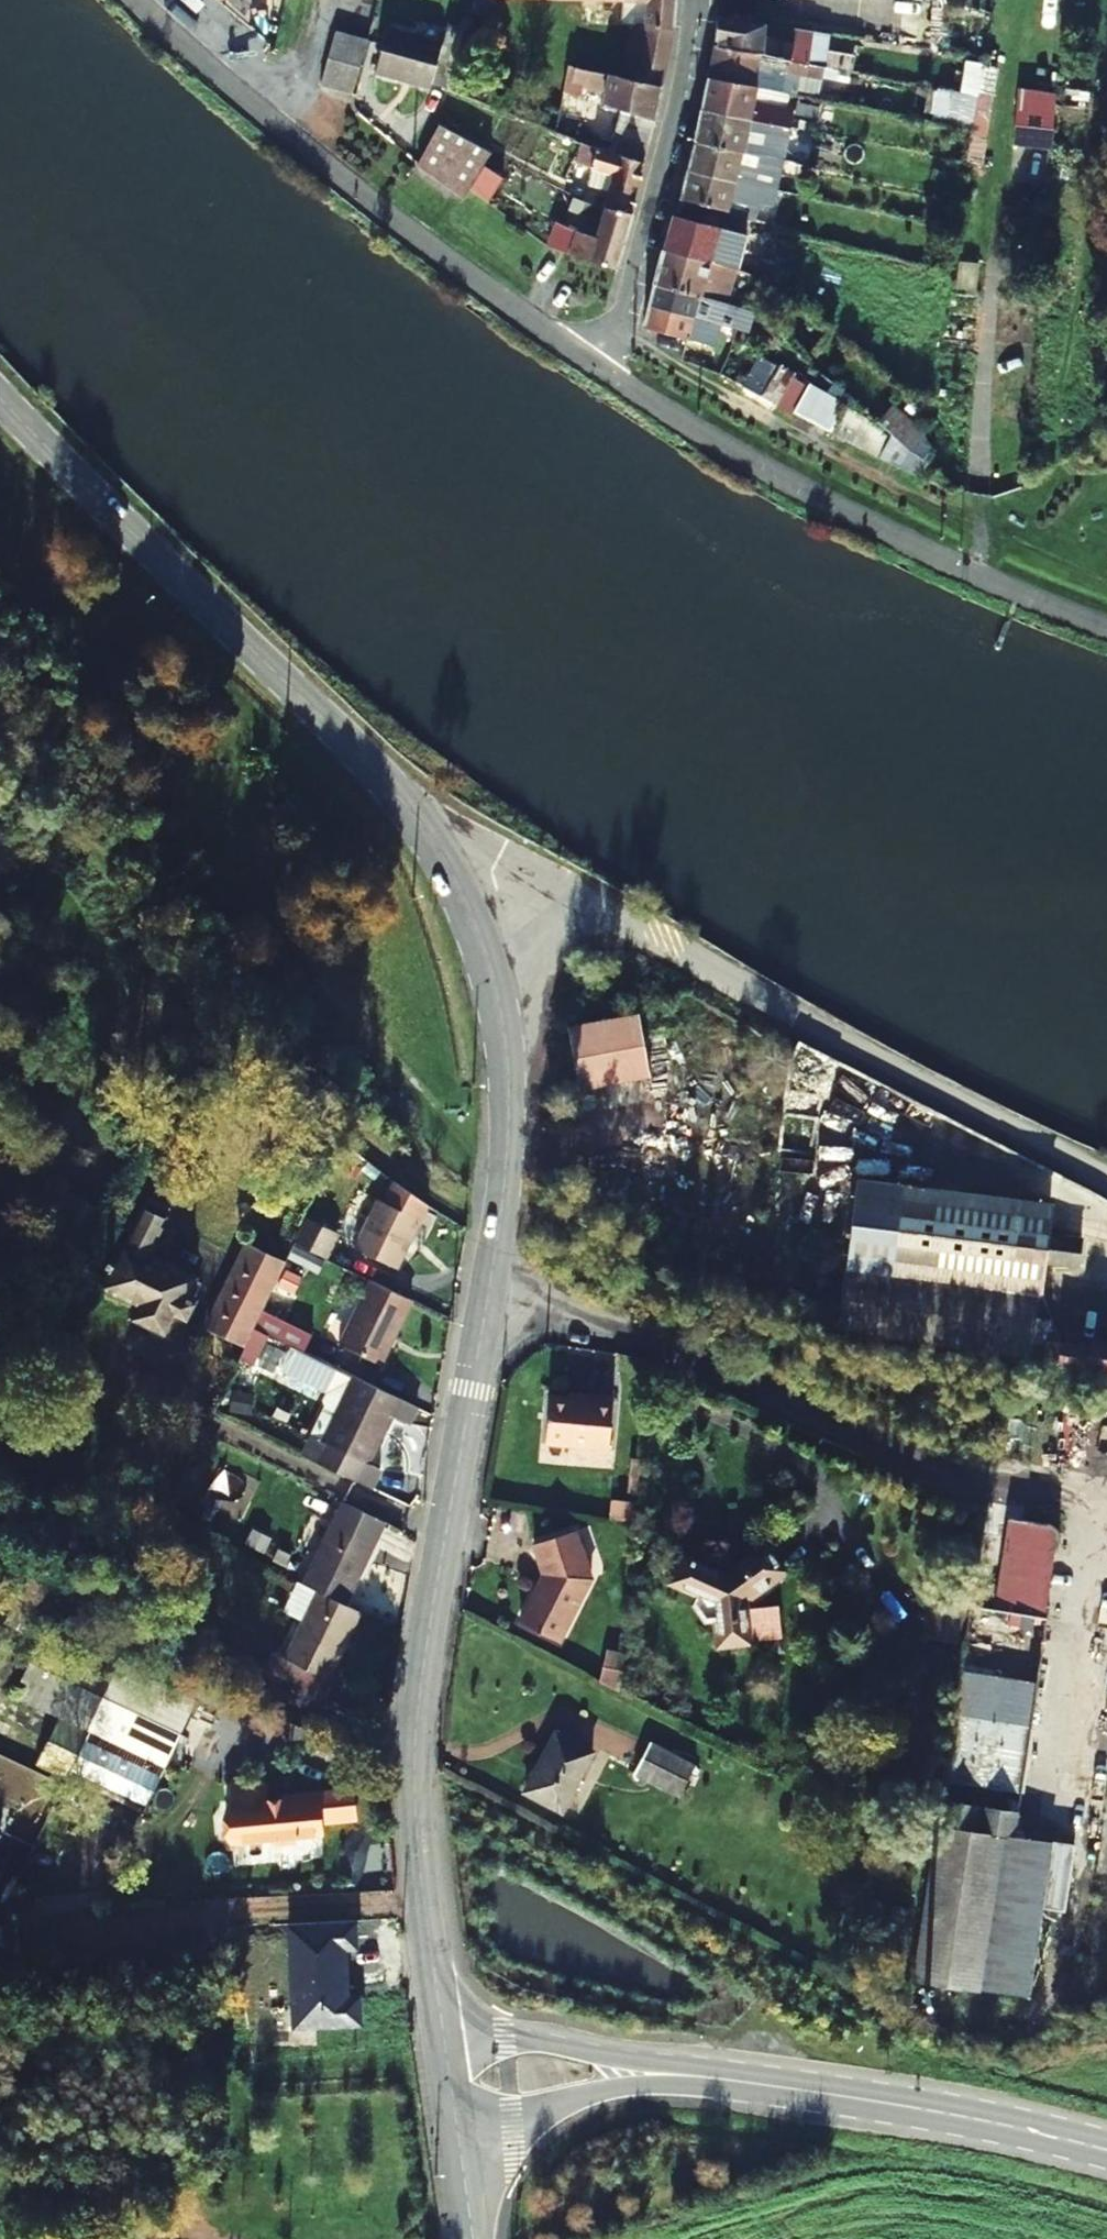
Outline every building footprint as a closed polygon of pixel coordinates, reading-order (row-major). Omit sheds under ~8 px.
[(282,0),(256,0),(253,5),(273,17),(282,0)] [(650,29),(672,32),(674,0),(621,0),(625,0),(622,24),(647,27),(647,29),(650,29)] [(811,34),(761,26),(715,18),(714,48),(778,60),(803,65),(806,66),(811,34)] [(433,89),(434,86),(448,91),(464,31),(448,26),(442,47),(388,32),(377,73),(433,89)] [(663,89),(672,32),(650,29),(639,82),(663,89)] [(353,93),(367,41),(334,32),(321,84),(353,93)] [(714,48),(707,82),(748,90),(753,70),(775,75),(778,60),(714,48)] [(606,105),(625,112),(657,123),(663,89),(639,82),(570,63),(568,72),(580,76),(579,79),(610,90),(606,105)] [(791,112),(754,105),(756,92),(748,90),(707,82),(702,109),(788,127),(791,112)] [(1052,150),(1056,95),(1017,92),(1013,147),(1052,150)] [(750,132),(785,138),(788,127),(702,109),(696,143),(742,153),(745,154),(750,132)] [(651,146),(657,123),(625,112),(619,134),(651,146)] [(436,124),(432,136),(434,137),(449,147),(463,155),(448,191),(462,200),(466,203),(472,191),(488,152),(438,124),(436,124)] [(646,167),(651,146),(619,134),(613,155),(646,167)] [(432,136),(420,170),(424,173),(435,181),(449,147),(434,137),(432,136)] [(588,164),(586,170),(611,178),(608,191),(606,197),(580,190),(578,199),(633,216),(646,167),(613,155),(567,138),(563,155),(588,164)] [(738,171),(742,153),(696,143),(689,172),(751,189),(754,176),(738,171)] [(449,147),(435,181),(448,191),(463,155),(449,147)] [(762,191),(775,195),(782,162),(770,159),(762,191)] [(608,191),(611,178),(586,170),(582,183),(608,191)] [(748,202),(751,189),(689,172),(682,201),(727,217),(732,198),(748,202)] [(752,225),(765,228),(775,195),(762,191),(752,225)] [(633,216),(578,199),(575,210),(601,217),(596,232),(554,223),(548,247),(619,270),(633,216)] [(714,247),(725,250),(742,253),(745,238),(675,218),(665,255),(709,266),(714,247)] [(721,269),(725,250),(714,247),(709,266),(721,269)] [(733,291),(705,283),(709,266),(665,255),(656,287),(715,304),(748,313),(752,299),(732,293),(733,291)] [(745,275),(725,269),(723,279),(743,284),(745,275)] [(656,287),(651,308),(710,323),(715,304),(656,287)] [(721,326),(710,323),(651,308),(646,329),(715,348),(721,326)] [(773,366),(757,358),(754,363),(743,385),(759,393),(773,366)] [(764,396),(778,404),(793,379),(795,374),(780,366),(764,396)] [(792,412),(806,387),(793,379),(778,404),(792,412)] [(797,414),(810,421),(822,399),(809,392),(797,414)] [(813,423),(826,431),(838,409),(826,401),(813,423)] [(835,436),(849,443),(864,418),(850,410),(835,436)] [(912,438),(882,411),(874,421),(879,425),(892,437),(894,439),(904,448),(912,438)] [(849,443),(864,452),(878,427),(864,418),(849,443)] [(879,425),(878,427),(864,452),(879,459),(892,437),(879,425)] [(904,448),(927,469),(933,458),(912,438),(904,448)] [(881,461),(892,467),(904,448),(894,439),(881,461)] [(892,467),(919,482),(927,469),(904,448),(892,467)] [(650,1076),(639,1014),(568,1027),(580,1089),(650,1076)] [(859,1270),(870,1185),(857,1184),(846,1269),(859,1270)] [(1048,1234),(1052,1208),(870,1185),(859,1270),(846,1269),(838,1324),(879,1338),(1030,1360),(1044,1262),(1079,1268),(1082,1239),(1048,1234)] [(137,1303),(132,1315),(167,1333),(176,1315),(185,1320),(195,1301),(185,1296),(193,1280),(148,1257),(175,1199),(156,1190),(145,1211),(141,1210),(138,1211),(135,1213),(134,1216),(134,1219),(135,1222),(136,1224),(126,1246),(122,1244),(114,1261),(109,1258),(98,1279),(106,1283),(105,1287),(137,1303)] [(359,1252),(401,1274),(436,1210),(403,1190),(392,1208),(385,1204),(359,1252)] [(300,1250),(332,1264),(341,1243),(310,1229),(300,1250)] [(415,1302),(375,1284),(366,1305),(346,1349),(386,1367),(415,1302)] [(331,1343),(346,1349),(366,1305),(352,1298),(331,1343)] [(255,1332),(307,1355),(315,1338),(263,1315),(255,1332)] [(253,1369),(267,1341),(253,1335),(240,1363),(253,1369)] [(1091,1342),(1091,1345),(1062,1342),(1058,1364),(1106,1371),(1106,1344),(1091,1342)] [(426,1410),(348,1374),(331,1411),(343,1416),(329,1447),(317,1441),(315,1441),(306,1460),(377,1493),(386,1472),(374,1466),(398,1417),(418,1425),(426,1410)] [(608,1445),(610,1393),(579,1391),(578,1396),(548,1394),(545,1442),(608,1445)] [(343,1416),(331,1411),(317,1441),(329,1447),(343,1416)] [(329,1522),(316,1551),(302,1582),(318,1589),(347,1602),(383,1520),(339,1500),(329,1522)] [(310,1514),(298,1543),(316,1551),(329,1522),(310,1514)] [(1008,1516),(994,1607),(1043,1615),(1052,1549),(1059,1550),(1059,1530),(1052,1523),(1008,1516)] [(592,1578),(575,1530),(534,1546),(546,1579),(543,1585),(541,1584),(522,1622),(562,1641),(592,1578)] [(717,1571),(684,1556),(673,1581),(697,1593),(693,1602),(703,1615),(714,1610),(717,1639),(744,1637),(740,1597),(746,1591),(752,1597),(785,1572),(763,1545),(734,1570),(717,1571)] [(285,1610),(305,1619),(318,1589),(302,1582),(299,1580),(285,1610)] [(318,1589),(305,1619),(287,1657),(276,1653),(268,1671),(329,1699),(337,1680),(330,1676),(361,1609),(347,1602),(318,1589)] [(961,1671),(1037,1682),(1047,1615),(1043,1615),(994,1607),(971,1604),(961,1671)] [(49,1631),(20,1695),(18,1694),(0,1733),(0,1745),(141,1814),(197,1700),(49,1631)] [(1021,1791),(1037,1682),(961,1671),(945,1780),(1021,1791)] [(676,1756),(630,1731),(612,1764),(658,1790),(676,1756)] [(559,1735),(527,1792),(565,1812),(596,1755),(559,1735)] [(264,1788),(233,1790),(234,1809),(227,1809),(228,1815),(224,1819),(225,1835),(229,1839),(230,1844),(273,1842),(276,1844),(290,1844),(293,1841),(319,1839),(318,1828),(317,1806),(284,1807),(284,1803),(282,1803),(265,1804),(264,1788)] [(317,1806),(318,1828),(354,1825),(352,1795),(282,1800),(282,1803),(284,1803),(284,1807),(317,1806)] [(1045,1846),(1009,1839),(1013,1816),(937,1804),(908,1979),(1020,1999),(1045,1846)] [(1082,1841),(1071,1904),(1093,1908),(1104,1845),(1082,1841)] [(346,1997),(344,1948),(356,1947),(355,1920),(289,1923),(293,2026),(347,2024),(359,2024),(358,1996),(346,1997)]
